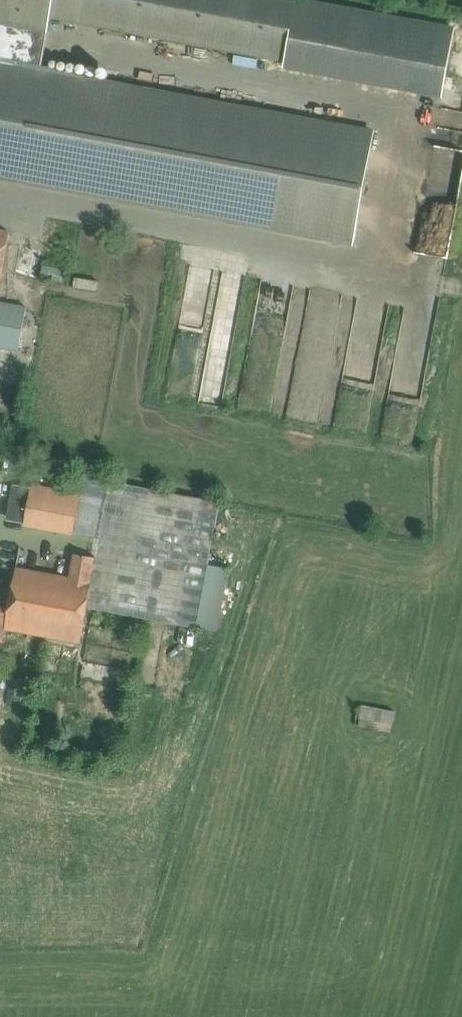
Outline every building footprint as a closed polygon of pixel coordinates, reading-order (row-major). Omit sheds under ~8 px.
[(41,71),(48,33),(51,16),(444,89),(455,30),(297,0),(0,0),(0,63),(41,71)] [(354,242),(374,133),(41,71),(0,63),(0,176),(354,242)] [(0,286),(10,232),(0,230),(0,286)] [(19,351),(27,307),(26,307),(25,310),(0,306),(0,347),(19,351)] [(109,482),(95,557),(90,582),(94,582),(89,609),(197,629),(221,502),(109,482)] [(32,485),(28,504),(25,524),(73,533),(81,494),(32,485)] [(11,607),(7,631),(83,645),(89,609),(94,582),(90,582),(95,557),(75,554),(70,578),(16,568),(9,607),(11,607)] [(7,631),(11,607),(9,607),(0,605),(0,636),(6,637),(7,631)] [(359,705),(355,726),(392,733),(396,712),(359,705)]
